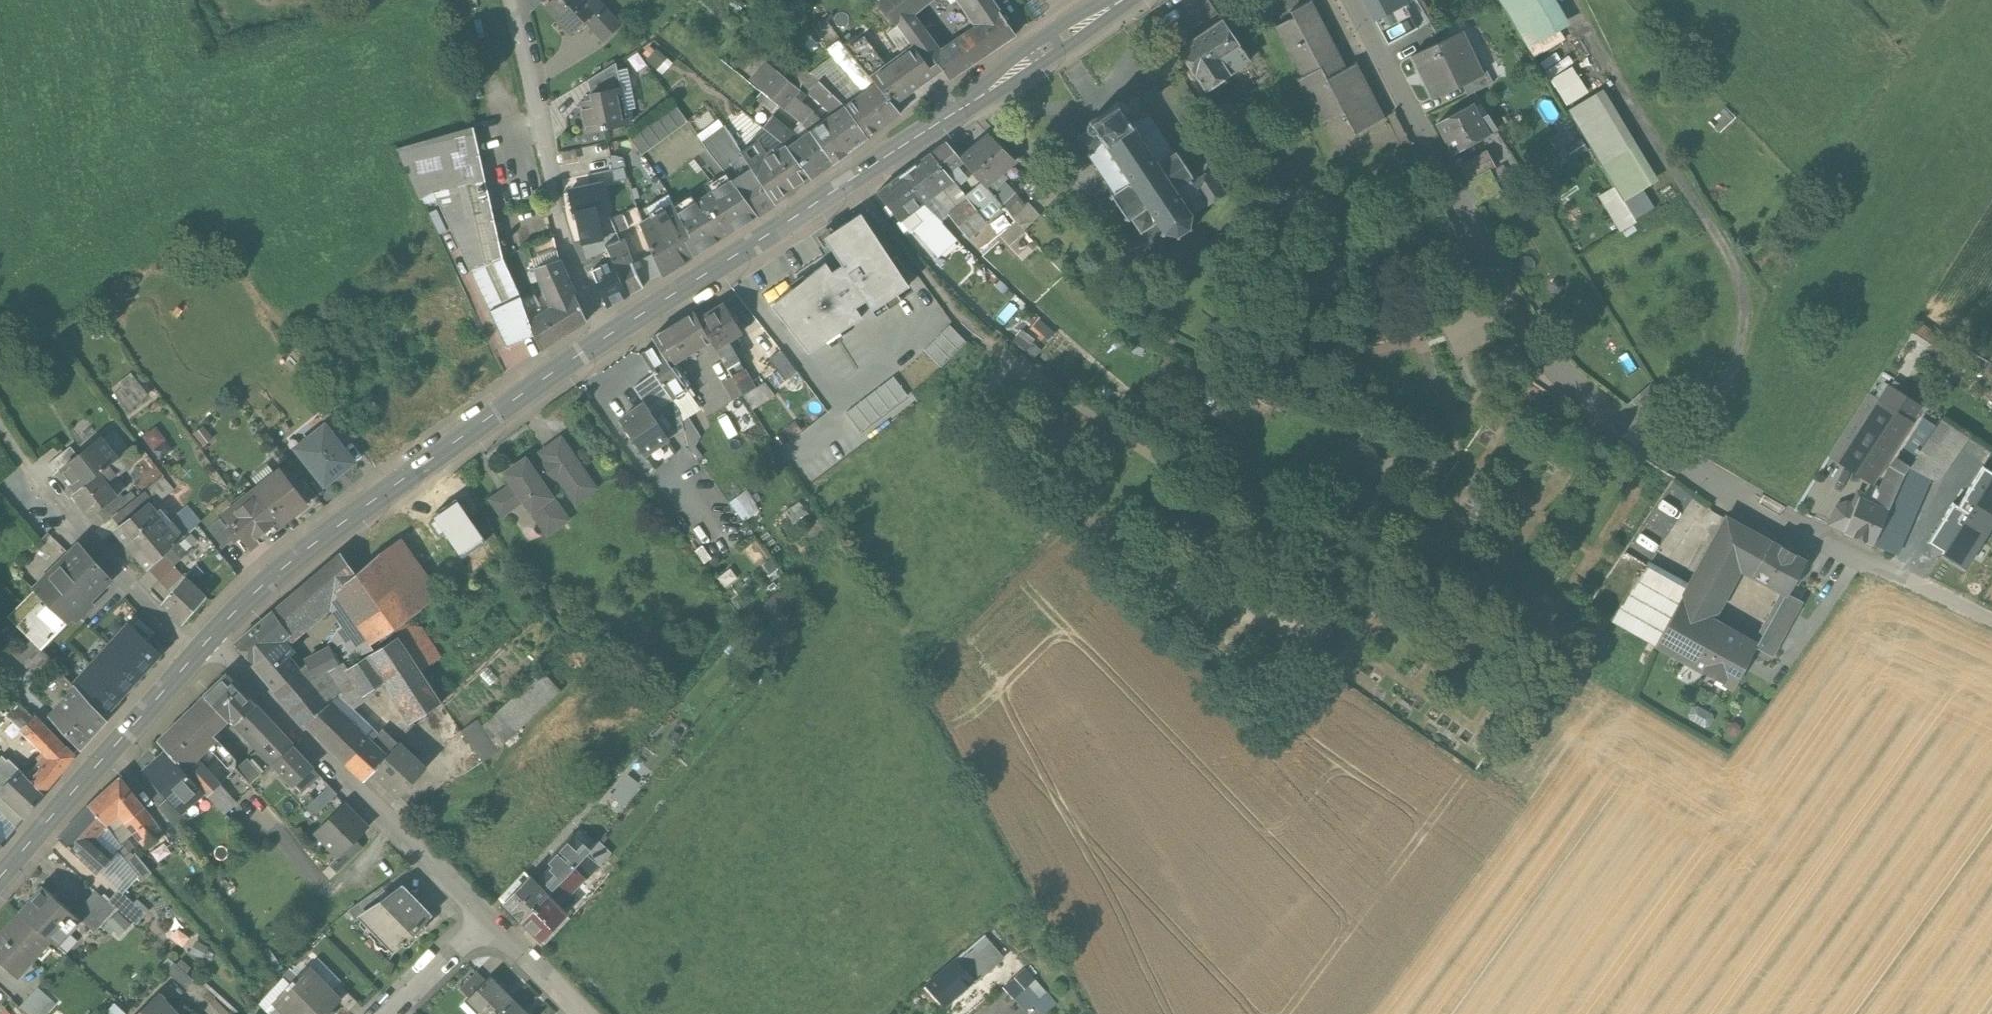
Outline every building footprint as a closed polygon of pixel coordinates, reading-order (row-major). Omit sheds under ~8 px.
[(546,6),(571,34),(586,21),(592,28),(607,14),(594,0),(587,0),(586,1),(586,0),(553,0),(546,6)] [(743,6),(735,0),(727,0),(724,4),(737,14),(743,6)] [(975,62),(959,38),(939,51),(911,13),(928,0),(879,0),(876,2),(895,26),(898,24),(914,46),(917,50),(930,67),(937,62),(942,70),(949,80),(975,62)] [(976,17),(995,5),(992,0),(964,0),(976,17)] [(1221,19),(1208,0),(1207,0),(1188,13),(1201,32),(1221,19)] [(1387,45),(1429,21),(1416,0),(1363,0),(1387,45)] [(1529,49),(1569,26),(1554,0),(1499,0),(1529,49)] [(1346,68),(1311,1),(1290,12),(1293,18),(1275,27),(1301,77),(1297,79),(1321,125),(1343,113),(1346,119),(1346,120),(1349,126),(1350,126),(1354,134),(1384,119),(1371,93),(1371,92),(1370,89),(1369,89),(1368,88),(1369,88),(1367,85),(1366,83),(1365,80),(1364,80),(1355,63),(1346,68)] [(959,38),(975,62),(1015,35),(995,5),(976,17),(980,24),(959,38)] [(619,28),(607,14),(592,28),(604,41),(619,28)] [(1221,20),(1177,50),(1205,91),(1249,61),(1221,20)] [(1455,35),(1411,56),(1432,100),(1462,85),(1481,76),(1480,74),(1472,58),(1467,60),(1455,35)] [(870,77),(893,105),(942,70),(937,62),(930,67),(917,50),(889,70),(886,66),(864,36),(847,49),(855,57),(870,75),(871,77),(870,77)] [(791,59),(800,67),(818,47),(810,39),(791,59)] [(852,79),(864,69),(855,58),(855,57),(847,49),(840,40),(832,47),(829,43),(825,47),(834,58),(852,79)] [(914,46),(886,66),(889,70),(917,50),(914,46)] [(655,53),(645,64),(661,77),(671,67),(655,53)] [(844,91),(835,100),(845,108),(867,91),(861,89),(852,79),(834,58),(810,76),(817,81),(826,72),(844,91)] [(1568,101),(1591,93),(1580,59),(1567,64),(1570,70),(1558,74),(1568,101)] [(590,93),(621,87),(619,75),(616,63),(588,81),(590,93)] [(767,74),(771,69),(764,64),(749,82),(761,92),(772,78),(767,74)] [(772,78),(761,92),(762,92),(779,106),(783,109),(791,99),(798,90),(777,73),(776,73),(771,69),(767,74),(772,78)] [(869,76),(870,75),(864,69),(852,79),(861,89),(867,91),(845,108),(867,138),(900,114),(893,105),(870,77),(869,76)] [(816,82),(835,100),(844,91),(826,72),(817,81),(816,82)] [(1481,76),(1462,85),(1467,96),(1491,84),(1485,72),(1480,74),(1481,76)] [(621,87),(627,114),(635,112),(626,73),(619,75),(621,87)] [(816,82),(817,81),(810,76),(808,74),(799,82),(808,90),(816,82)] [(834,163),(867,138),(845,108),(835,100),(816,82),(808,90),(834,115),(822,124),(811,132),(834,163)] [(590,93),(592,100),(581,102),(588,134),(600,131),(600,132),(629,126),(627,114),(621,87),(590,93)] [(779,106),(762,92),(755,101),(772,114),(779,106)] [(1078,138),(1075,140),(1077,142),(1079,141),(1088,153),(1085,155),(1087,157),(1089,156),(1097,167),(1094,168),(1096,170),(1098,169),(1105,179),(1103,181),(1104,183),(1107,182),(1114,193),(1111,195),(1112,196),(1109,198),(1111,199),(1113,198),(1126,217),(1123,219),(1125,221),(1127,219),(1128,220),(1131,218),(1140,231),(1139,234),(1142,234),(1142,231),(1156,223),(1163,232),(1161,235),(1163,236),(1165,234),(1176,236),(1177,239),(1179,239),(1178,235),(1188,229),(1191,231),(1192,229),(1189,227),(1192,216),(1195,215),(1195,212),(1206,205),(1206,206),(1226,192),(1206,163),(1191,174),(1177,151),(1173,153),(1166,142),(1168,140),(1167,138),(1164,140),(1157,129),(1160,128),(1158,125),(1156,127),(1149,116),(1151,115),(1150,113),(1147,114),(1139,101),(1141,100),(1140,97),(1137,99),(1137,98),(1136,99),(1134,96),(1132,98),(1133,100),(1126,105),(1125,103),(1121,102),(1119,103),(1117,101),(1111,106),(1112,107),(1095,118),(1094,117),(1088,121),(1089,123),(1087,125),(1086,129),(1087,131),(1080,135),(1079,133),(1076,134),(1078,137),(1077,137),(1078,138)] [(1588,98),(1567,111),(1599,163),(1620,150),(1588,98)] [(791,99),(783,109),(811,132),(822,124),(791,99)] [(675,104),(629,138),(642,156),(688,122),(675,104)] [(1471,106),(1437,124),(1453,152),(1486,134),(1479,122),(1471,106)] [(1479,122),(1486,134),(1496,129),(1489,117),(1479,122)] [(810,179),(834,163),(811,132),(799,141),(771,118),(763,128),(786,147),(810,179)] [(421,199),(434,192),(485,181),(473,128),(397,149),(421,199)] [(731,180),(750,168),(739,152),(728,134),(706,150),(708,155),(731,180)] [(989,136),(961,159),(963,161),(982,184),(983,183),(986,186),(994,195),(998,191),(993,185),(989,184),(1014,161),(989,136)] [(930,154),(957,187),(966,180),(956,167),(963,161),(961,159),(946,142),(930,154)] [(774,204),(810,179),(786,147),(776,155),(773,152),(765,158),(754,143),(739,152),(750,168),(774,204)] [(1495,166),(1489,156),(1493,154),(1491,150),(1461,166),(1468,180),(1480,174),(1485,182),(1491,178),(1487,170),(1495,166)] [(577,163),(575,151),(558,154),(560,166),(577,163)] [(930,154),(900,176),(922,203),(942,189),(958,209),(968,200),(966,198),(957,187),(930,154)] [(775,206),(774,204),(750,168),(731,180),(758,216),(775,206)] [(900,176),(877,193),(899,221),(911,211),(922,222),(915,230),(938,257),(940,256),(936,251),(952,238),(956,242),(957,241),(942,224),(942,223),(922,203),(900,176)] [(693,257),(758,216),(731,180),(678,213),(690,236),(684,239),(693,257)] [(485,181),(434,192),(438,201),(507,348),(534,332),(530,322),(520,328),(497,286),(510,281),(505,258),(504,259),(485,181)] [(968,200),(987,222),(1004,207),(1002,205),(994,195),(986,186),(983,183),(982,184),(966,198),(968,200)] [(998,191),(994,195),(1002,205),(1014,194),(1006,184),(998,191)] [(575,213),(581,245),(604,241),(597,209),(608,206),(604,185),(569,192),(573,214),(575,213)] [(1614,188),(1593,201),(1613,237),(1635,222),(1614,188)] [(942,223),(949,216),(958,209),(942,189),(922,203),(942,223)] [(438,201),(434,192),(421,199),(425,208),(438,201)] [(1017,192),(1014,194),(1002,205),(1004,207),(1023,228),(1040,212),(1028,199),(1026,201),(1017,192)] [(958,209),(949,216),(968,239),(987,222),(968,200),(958,209)] [(693,257),(684,239),(690,236),(678,213),(673,205),(651,219),(637,225),(651,255),(661,275),(662,277),(693,257)] [(909,234),(915,230),(922,222),(911,211),(899,221),(909,234)] [(612,218),(617,233),(629,228),(623,214),(612,218)] [(826,264),(774,304),(809,354),(862,318),(855,308),(865,301),(872,311),(909,287),(861,214),(824,238),(842,266),(832,272),(826,264)] [(533,266),(558,259),(554,239),(526,248),(533,266)] [(627,296),(643,287),(642,284),(661,275),(651,255),(632,265),(623,240),(605,246),(613,263),(618,272),(617,273),(627,296)] [(550,309),(550,310),(574,294),(559,261),(558,259),(533,266),(550,309)] [(618,272),(613,263),(592,272),(607,307),(627,296),(617,273),(618,272)] [(543,313),(539,307),(530,314),(522,300),(521,300),(510,281),(497,286),(520,328),(530,322),(534,332),(543,349),(586,322),(574,294),(550,310),(550,309),(543,313)] [(722,303),(697,318),(711,342),(715,348),(726,342),(740,334),(722,303)] [(694,312),(652,338),(655,344),(670,367),(671,367),(711,342),(697,318),(694,312)] [(953,323),(925,349),(941,365),(968,340),(953,323)] [(1021,333),(1014,343),(1027,353),(1035,343),(1021,333)] [(726,342),(715,348),(731,377),(743,396),(753,388),(726,342)] [(671,367),(670,367),(655,344),(640,354),(672,400),(687,390),(671,367)] [(776,370),(785,381),(796,372),(779,351),(768,360),(776,370)] [(775,389),(785,381),(776,370),(766,377),(775,389)] [(802,380),(796,372),(785,381),(790,389),(802,380)] [(900,376),(847,407),(860,429),(913,398),(900,376)] [(743,397),(743,396),(731,377),(699,395),(711,416),(731,404),(743,397)] [(124,387),(130,395),(119,404),(126,412),(148,395),(134,379),(124,387)] [(751,409),(773,395),(765,382),(753,388),(743,396),(743,397),(751,409)] [(1889,385),(1879,400),(1912,422),(1922,407),(1889,385)] [(687,390),(672,400),(679,410),(682,420),(689,416),(700,408),(687,390)] [(1879,400),(1868,393),(1828,456),(1872,485),(1912,422),(1879,400)] [(738,417),(751,409),(743,397),(731,404),(738,417)] [(668,439),(643,405),(616,425),(641,459),(668,439)] [(330,413),(321,420),(325,425),(343,448),(352,441),(330,413)] [(689,416),(682,420),(688,447),(703,438),(689,416)] [(1930,434),(1908,467),(1927,476),(1940,481),(1967,439),(1940,421),(1930,434)] [(156,425),(144,434),(154,448),(167,438),(156,425)] [(336,476),(335,475),(341,471),(342,472),(354,462),(343,448),(325,425),(313,435),(317,440),(299,454),(324,486),(336,476)] [(781,434),(789,444),(800,435),(792,425),(781,434)] [(1890,470),(1902,475),(1908,467),(1930,434),(1918,426),(1889,470),(1890,470)] [(204,427),(194,435),(203,446),(213,438),(204,427)] [(71,484),(76,491),(109,465),(117,458),(101,438),(78,456),(62,469),(73,483),(71,484)] [(514,486),(508,490),(518,505),(525,501),(536,517),(556,503),(544,487),(559,477),(576,500),(579,498),(581,500),(594,491),(592,489),(595,487),(562,439),(543,453),(549,462),(534,472),(526,460),(506,474),(514,486)] [(117,458),(109,465),(115,473),(117,476),(141,457),(133,446),(117,458)] [(62,469),(78,456),(70,447),(48,464),(56,474),(62,469)] [(72,494),(90,517),(96,513),(115,497),(103,482),(115,473),(109,465),(76,491),(72,494)] [(1915,504),(1927,476),(1908,467),(1902,475),(1894,494),(1915,504)] [(1982,467),(1957,506),(1953,503),(1927,542),(1943,552),(1942,554),(1963,567),(1988,527),(1990,528),(1991,525),(1991,473),(1982,467)] [(254,488),(282,524),(306,505),(279,469),(254,488)] [(1876,505),(1859,498),(1844,532),(1872,544),(1894,494),(1902,475),(1890,470),(1880,489),(1882,490),(1876,505)] [(144,492),(152,502),(172,486),(163,476),(144,492)] [(239,535),(250,549),(282,524),(254,488),(237,502),(239,505),(223,517),(230,526),(226,529),(226,530),(233,540),(239,535)] [(503,516),(518,505),(508,490),(493,501),(499,509),(503,516)] [(746,490),(729,502),(742,521),(759,511),(746,490)] [(127,505),(111,518),(111,519),(119,529),(147,506),(152,502),(144,492),(127,505)] [(118,494),(115,497),(96,513),(105,524),(111,519),(111,518),(127,505),(118,494)] [(1915,504),(1894,494),(1872,544),(1892,553),(1915,504)] [(456,499),(433,515),(436,519),(429,524),(438,538),(445,533),(462,558),(485,542),(468,517),(471,515),(462,501),(458,503),(456,499)] [(499,509),(493,501),(484,507),(488,517),(499,509)] [(567,519),(556,503),(536,517),(547,533),(567,519)] [(115,532),(148,569),(165,553),(173,545),(199,522),(192,515),(184,522),(179,516),(166,527),(147,506),(119,529),(115,532)] [(1757,535),(1725,518),(1691,580),(1655,646),(1748,698),(1801,602),(1787,594),(1773,617),(1759,610),(1742,639),(1710,621),(1739,568),(1757,535)] [(233,540),(226,530),(226,529),(219,520),(204,532),(219,551),(233,540)] [(1805,561),(1757,535),(1739,568),(1787,594),(1805,561)] [(273,612),(289,630),(333,593),(351,620),(341,627),(359,655),(372,649),(368,644),(393,627),(419,609),(418,608),(438,595),(401,541),(382,553),(380,552),(355,574),(341,553),(273,612)] [(66,621),(110,580),(80,545),(35,590),(66,621)] [(173,545),(165,553),(175,563),(182,556),(173,545)] [(1609,621),(1655,646),(1691,580),(1646,555),(1609,621)] [(161,604),(183,624),(207,598),(185,577),(161,604)] [(39,647),(66,621),(35,590),(7,618),(10,621),(19,629),(29,638),(39,647)] [(398,636),(422,673),(434,665),(444,659),(420,623),(426,619),(419,609),(393,627),(398,636)] [(235,644),(276,691),(297,672),(285,659),(291,654),(279,639),(289,630),(273,612),(235,644)] [(137,618),(129,627),(147,643),(154,634),(137,618)] [(19,629),(10,621),(0,631),(9,640),(19,629)] [(147,643),(129,627),(128,626),(110,647),(141,675),(159,655),(147,643)] [(344,663),(359,655),(341,627),(331,649),(339,665),(344,663)] [(398,636),(347,668),(365,694),(384,682),(413,722),(442,703),(422,673),(398,636)] [(42,650),(39,647),(29,638),(13,654),(43,681),(56,665),(42,650)] [(513,645),(506,653),(516,663),(523,655),(513,645)] [(123,694),(141,675),(110,647),(92,666),(123,694)] [(307,664),(313,678),(339,665),(331,649),(305,662),(307,664)] [(350,704),(365,694),(347,668),(344,663),(339,665),(313,678),(306,683),(325,705),(329,702),(368,739),(377,730),(350,704)] [(305,725),(365,781),(373,772),(398,743),(384,731),(373,744),(368,739),(329,702),(325,705),(306,683),(313,678),(307,664),(297,672),(276,691),(305,725)] [(422,673),(442,703),(452,693),(434,665),(422,673)] [(103,716),(123,694),(92,666),(74,685),(77,688),(103,716)] [(543,669),(482,725),(501,746),(563,690),(543,669)] [(226,676),(204,697),(227,721),(231,717),(249,701),(226,676)] [(103,716),(77,688),(51,717),(80,750),(107,720),(103,716)] [(204,697),(158,741),(168,752),(184,770),(195,758),(215,738),(211,735),(227,721),(204,697)] [(33,717),(17,700),(15,702),(12,698),(7,703),(11,706),(0,718),(0,753),(1,753),(22,730),(33,717)] [(292,747),(249,701),(231,717),(260,749),(257,752),(260,755),(240,773),(251,785),(273,764),(292,747)] [(33,717),(22,730),(46,756),(26,776),(44,794),(75,756),(36,715),(33,717)] [(499,750),(478,720),(462,731),(483,762),(499,750)] [(373,772),(399,796),(425,769),(398,743),(373,772)] [(311,767),(292,747),(273,764),(291,786),(311,767)] [(184,770),(168,752),(146,771),(169,797),(181,809),(182,808),(202,790),(184,770)] [(25,819),(41,799),(44,794),(26,776),(10,760),(9,761),(4,756),(0,760),(0,810),(6,816),(13,808),(25,819)] [(251,785),(240,773),(227,759),(222,763),(228,770),(224,774),(227,777),(219,784),(195,758),(184,770),(202,790),(221,811),(251,785)] [(634,760),(612,784),(626,796),(648,772),(634,760)] [(319,776),(311,767),(291,786),(300,794),(319,776)] [(119,777),(88,806),(106,825),(117,815),(124,823),(144,807),(119,777)] [(317,814),(337,794),(330,786),(309,806),(317,814)] [(181,809),(169,797),(158,807),(177,830),(191,818),(182,808),(181,809)] [(367,827),(345,804),(315,834),(338,856),(355,840),(367,827)] [(88,806),(58,838),(97,874),(98,872),(112,857),(93,839),(106,825),(88,806)] [(144,807),(124,823),(145,846),(162,832),(144,807)] [(2,846),(15,831),(25,819),(13,808),(6,816),(0,810),(0,843),(2,846)] [(124,845),(106,825),(93,839),(112,857),(124,845)] [(529,876),(504,902),(523,921),(561,882),(574,869),(586,855),(585,854),(589,850),(573,836),(549,862),(553,865),(536,883),(529,876)] [(586,855),(598,864),(614,849),(601,837),(589,850),(585,854),(586,855)] [(355,840),(338,856),(329,865),(338,873),(363,848),(355,840)] [(148,873),(124,845),(112,857),(98,872),(119,891),(122,893),(137,877),(141,880),(148,873)] [(561,882),(571,892),(598,864),(586,855),(574,869),(561,882)] [(571,892),(561,882),(523,921),(541,940),(566,914),(554,902),(562,901),(571,892)] [(431,914),(403,885),(381,900),(361,914),(362,915),(395,949),(398,946),(399,947),(406,940),(405,939),(431,914)] [(23,911),(21,914),(51,941),(56,946),(68,933),(69,927),(67,925),(75,916),(74,914),(44,887),(31,902),(33,904),(25,914),(23,911)] [(95,891),(74,914),(75,916),(83,922),(94,933),(106,920),(115,909),(108,903),(95,891)] [(108,903),(115,909),(125,918),(126,917),(136,906),(122,893),(119,891),(108,903)] [(362,915),(361,914),(381,900),(375,892),(349,910),(357,921),(362,915)] [(136,906),(126,917),(133,923),(136,925),(145,914),(136,906)] [(133,923),(126,917),(125,918),(115,909),(106,920),(120,934),(133,923)] [(0,936),(0,960),(18,977),(51,941),(21,914),(0,936)] [(570,918),(566,914),(541,940),(546,944),(570,918)] [(83,922),(75,916),(67,925),(69,927),(68,933),(74,932),(83,922)] [(969,978),(972,981),(1002,955),(984,935),(965,952),(967,955),(976,947),(989,961),(969,978)] [(195,939),(190,951),(204,957),(210,945),(195,939)] [(965,952),(928,985),(945,1005),(972,981),(969,978),(989,961),(976,947),(967,955),(965,952)] [(309,969),(329,990),(338,982),(340,980),(319,959),(309,969)] [(174,961),(166,970),(187,989),(195,981),(174,961)] [(1005,989),(1014,998),(1035,979),(1022,964),(1005,979),(1010,984),(1005,989)] [(292,986),(320,1013),(327,1013),(340,1001),(329,990),(309,969),(292,986)] [(469,998),(486,981),(478,972),(460,989),(469,998)] [(292,986),(282,976),(258,1003),(269,1013),(286,1013),(275,1003),(292,986)] [(511,1000),(489,978),(486,981),(469,998),(481,1010),(478,1013),(479,1013),(497,1013),(511,1000)] [(1046,991),(1035,979),(1014,998),(1025,1011),(1046,991)] [(329,990),(340,1001),(349,1010),(358,1002),(338,982),(329,990)] [(292,986),(275,1003),(286,1013),(320,1013),(292,986)] [(21,1008),(27,1013),(48,1013),(58,1004),(39,987),(21,1008)] [(138,1013),(175,1013),(176,1013),(165,1002),(165,1000),(165,999),(165,998),(165,997),(164,996),(163,995),(162,994),(160,994),(159,994),(158,995),(157,995),(156,996),(138,1013)] [(511,1000),(497,1013),(525,1013),(511,1000)]
